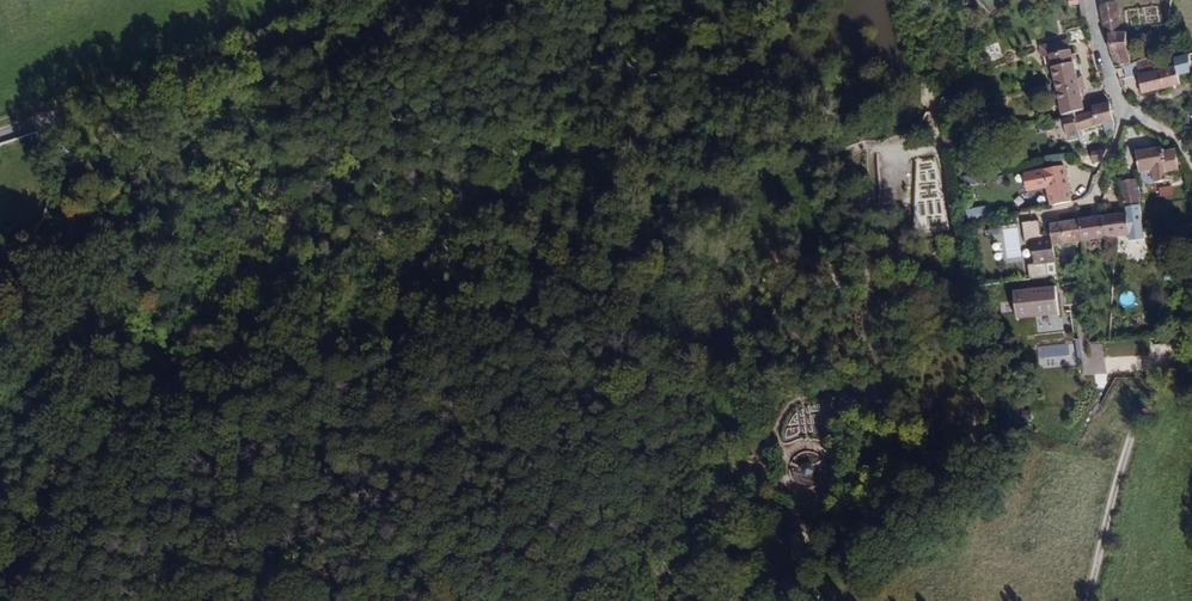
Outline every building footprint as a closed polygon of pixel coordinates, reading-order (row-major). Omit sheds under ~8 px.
[(1126,10),(1113,11),(1117,43),(1121,42),(1131,42),(1126,10)] [(1091,25),(1086,26),(1071,31),(1075,45),(1094,40),(1091,25)] [(1121,42),(1124,65),(1147,61),(1158,60),(1155,41),(1131,42),(1121,42)] [(982,49),(983,60),(1001,59),(1001,48),(982,49)] [(1076,68),(1073,53),(1063,56),(1065,70),(1076,68)] [(1068,110),(1069,120),(1078,119),(1088,118),(1083,95),(1090,94),(1088,87),(1080,88),(1076,68),(1065,70),(1063,56),(1049,59),(1061,111),(1068,110)] [(1158,60),(1147,61),(1152,82),(1166,80),(1163,60),(1158,60)] [(1191,92),(1191,86),(1188,75),(1166,80),(1152,82),(1155,99),(1191,92)] [(1120,124),(1114,106),(1101,110),(1099,117),(1088,118),(1078,119),(1080,131),(1120,124)] [(1080,131),(1078,119),(1070,121),(1073,136),(1085,134),(1085,130),(1080,131)] [(1112,144),(1115,136),(1100,138),(1101,145),(1112,144)] [(1169,169),(1185,165),(1182,152),(1164,155),(1163,151),(1138,156),(1140,171),(1145,170),(1156,169),(1158,179),(1171,177),(1169,169)] [(926,163),(927,181),(937,181),(936,163),(926,163)] [(1050,181),(1069,175),(1066,164),(1046,169),(1050,181)] [(1147,181),(1158,179),(1156,169),(1145,170),(1147,181)] [(961,185),(981,180),(979,172),(959,177),(961,185)] [(1127,195),(1144,193),(1142,179),(1134,181),(1132,174),(1123,174),(1127,195)] [(1056,203),(1076,198),(1069,175),(1050,181),(1056,203)] [(1169,184),(1158,188),(1161,197),(1172,194),(1169,184)] [(923,230),(942,228),(938,193),(920,195),(923,230)] [(1139,204),(1146,204),(1144,193),(1127,195),(1129,205),(1139,204)] [(1129,210),(1132,228),(1131,240),(1144,238),(1139,204),(1129,205),(1129,210)] [(967,221),(987,217),(985,206),(965,210),(967,221)] [(1106,232),(1132,228),(1129,210),(1103,214),(1106,232)] [(1081,217),(1084,236),(1106,232),(1103,214),(1081,217)] [(1055,240),(1084,236),(1081,217),(1052,222),(1054,236),(1045,237),(1045,242),(1055,240)] [(1033,238),(1040,237),(1038,221),(1022,223),(1025,242),(1033,241),(1033,238)] [(1057,250),(1055,240),(1045,242),(1045,237),(1040,237),(1033,238),(1033,241),(1037,263),(1055,260),(1058,260),(1057,250)] [(1055,260),(1037,263),(1027,265),(1029,279),(1058,275),(1055,260)]
